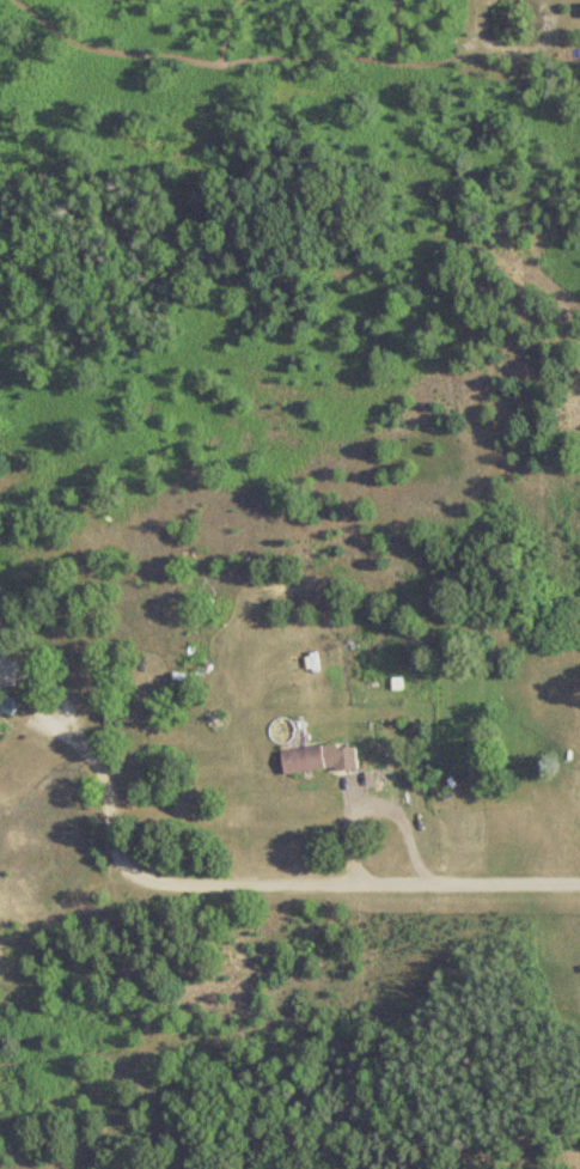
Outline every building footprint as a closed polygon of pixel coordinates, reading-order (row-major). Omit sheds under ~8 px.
[(23,706),(7,692),(0,700),(0,702),(14,715),(23,706)] [(285,777),(358,767),(355,743),(281,753),(285,777)]
